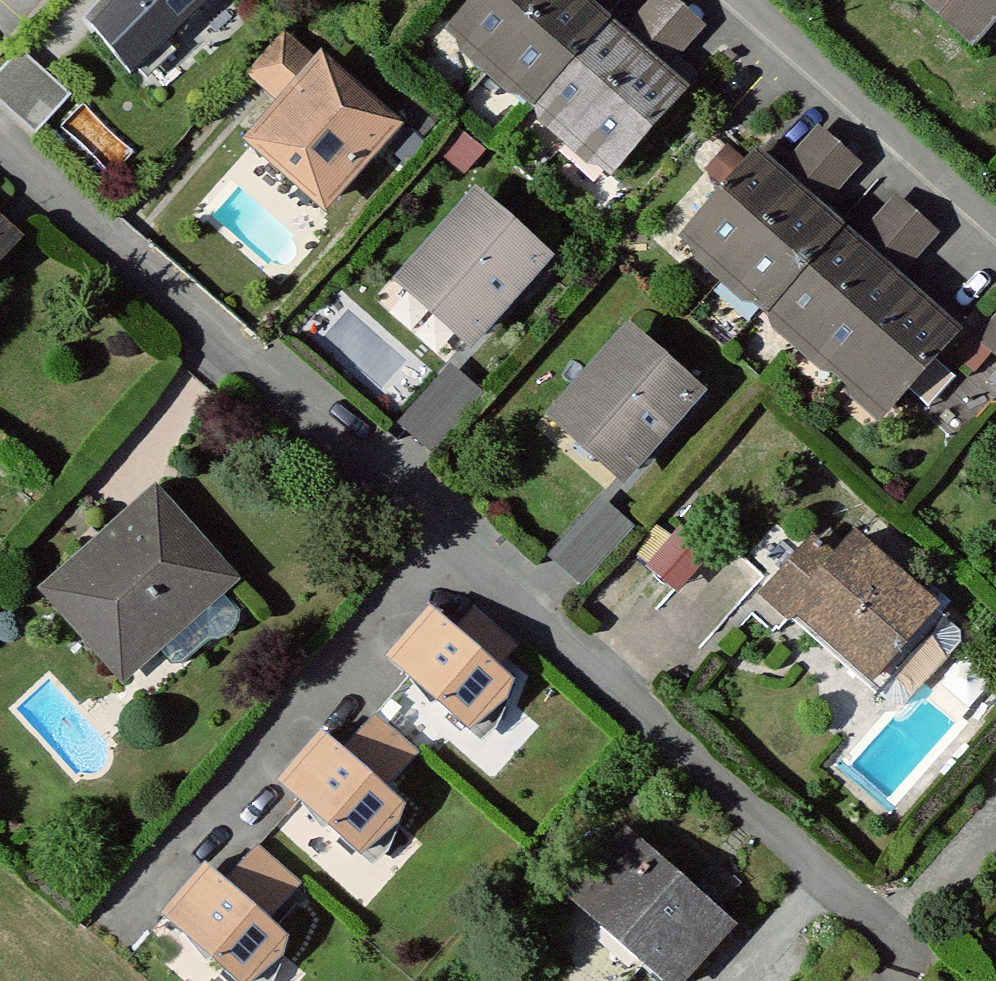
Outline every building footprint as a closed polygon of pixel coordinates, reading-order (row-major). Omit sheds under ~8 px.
[(85,15),(143,70),(209,0),(98,0),(85,15)] [(461,33),(614,168),(684,89),(664,72),(626,38),(584,2),(582,0),(490,0),(461,33)] [(675,0),(660,0),(626,38),(664,72),(704,26),(675,0)] [(978,38),(995,17),(995,0),(935,0),(978,38)] [(261,81),(291,106),(326,64),(290,34),(255,76),(261,81)] [(22,49),(0,73),(0,100),(37,134),(73,96),(22,49)] [(400,126),(326,64),(291,106),(259,143),(333,205),(400,126)] [(859,164),(823,131),(784,175),(820,208),(859,164)] [(784,175),(766,160),(695,240),(889,412),(960,332),(899,278),(860,243),(820,208),(784,175)] [(938,233),(899,198),(860,243),(899,278),(938,233)] [(550,260),(482,199),(410,280),(478,341),(550,260)] [(0,227),(0,261),(17,241),(0,227)] [(711,395),(627,320),(548,408),(632,483),(711,395)] [(975,348),(995,366),(995,324),(975,348)] [(484,398),(454,370),(405,423),(435,451),(484,398)] [(235,578),(151,484),(40,582),(124,677),(235,578)] [(638,532),(605,502),(557,554),(590,584),(638,532)] [(707,551),(680,528),(652,562),(678,585),(707,551)] [(943,609),(853,531),(835,551),(816,534),(770,587),(880,682),(943,609)] [(510,676),(435,611),(394,658),(469,723),(510,676)] [(406,804),(324,732),(280,781),(363,853),(406,804)] [(633,837),(581,895),(676,980),(685,980),(733,928),(633,837)] [(208,865),(163,917),(237,980),(251,980),(290,935),(208,865)]
